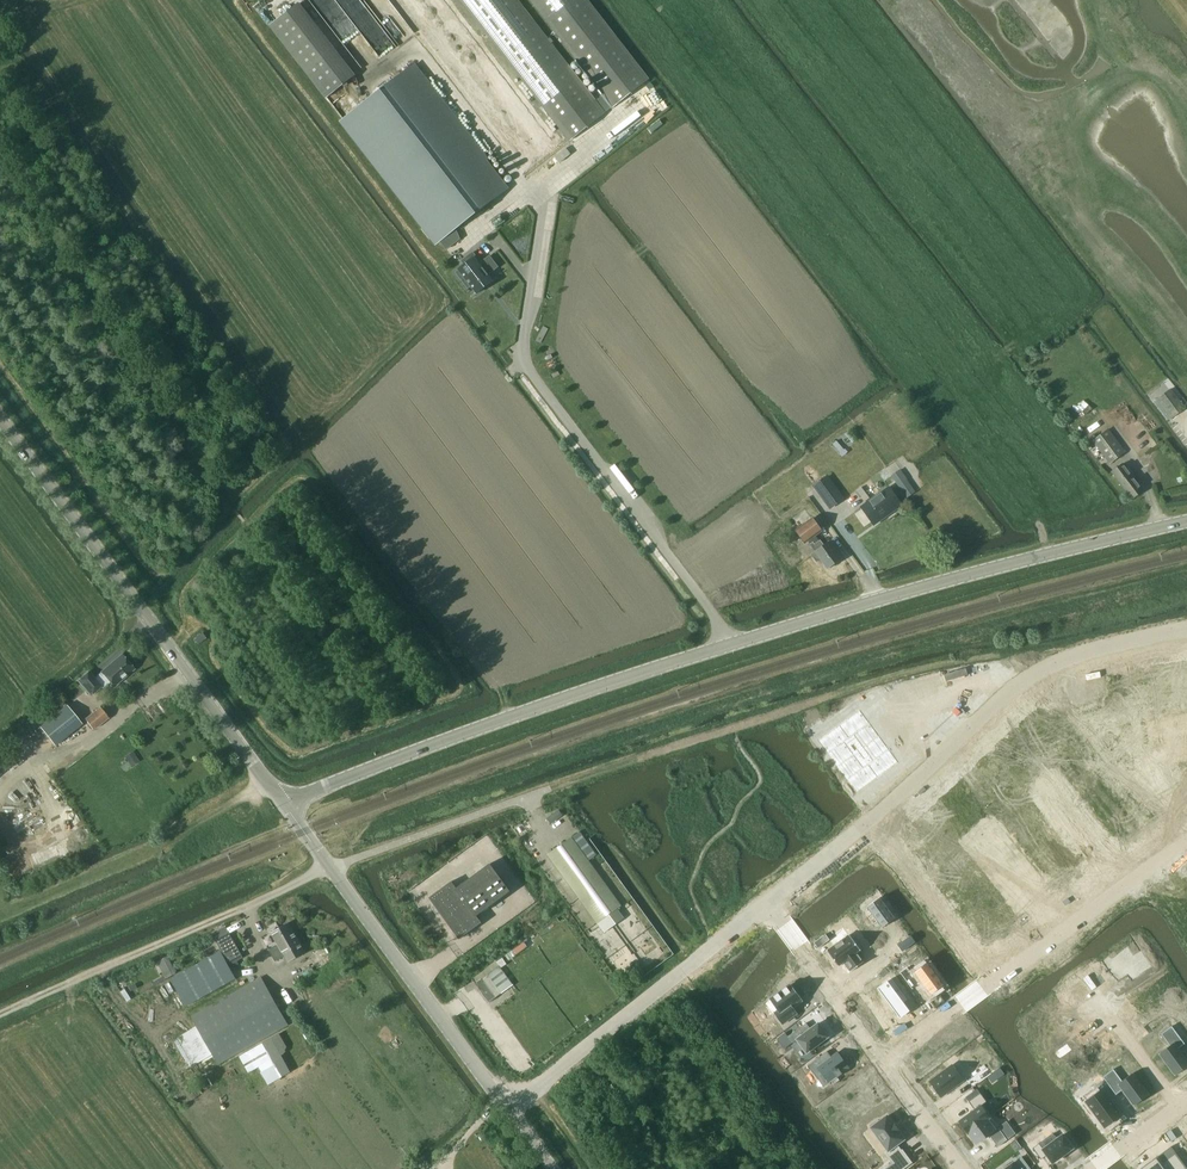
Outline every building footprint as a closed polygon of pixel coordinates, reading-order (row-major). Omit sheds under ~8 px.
[(526,174),(570,140),(565,134),(555,141),(446,0),(392,0),(526,174)] [(570,140),(604,114),(613,107),(604,94),(595,101),(516,0),(462,0),(565,134),(570,140)] [(604,94),(613,107),(614,107),(648,80),(586,0),(531,0),(604,94)] [(326,99),(359,75),(354,69),(361,65),(349,48),(341,54),(302,1),(271,24),(326,99)] [(413,65),(342,120),(437,243),(440,241),(455,229),(508,188),(413,65)] [(564,146),(553,154),(557,160),(568,151),(564,146)] [(455,229),(440,241),(446,250),(460,239),(455,229)] [(471,286),(477,294),(493,281),(488,275),(498,267),(489,256),(481,263),(479,261),(478,262),(475,259),(476,257),(472,252),(461,261),(464,265),(458,270),(465,278),(462,281),(468,289),(471,286)] [(1171,389),(1157,400),(1171,419),(1185,408),(1171,389)] [(1126,401),(1115,407),(1131,432),(1141,426),(1126,401)] [(1125,452),(1109,430),(1093,441),(1109,464),(1125,452)] [(849,432),(845,435),(852,443),(856,440),(849,432)] [(837,441),(833,444),(840,453),(844,450),(837,441)] [(1111,472),(1129,497),(1140,489),(1121,464),(1111,472)] [(900,470),(892,476),(898,486),(907,499),(916,493),(907,480),(900,470)] [(841,499),(825,478),(815,486),(831,507),(841,499)] [(873,525),(900,506),(888,488),(860,508),(873,525)] [(811,519),(795,531),(804,543),(821,531),(811,519)] [(728,531),(715,541),(722,551),(736,542),(728,531)] [(820,559),(827,569),(841,559),(828,542),(823,546),(819,541),(814,545),(812,543),(810,545),(815,552),(811,555),(816,562),(820,559)] [(724,569),(741,558),(734,548),(717,559),(724,569)] [(199,644),(207,638),(203,633),(195,639),(199,644)] [(90,697),(102,686),(103,687),(110,682),(114,686),(133,669),(121,655),(95,677),(89,670),(77,681),(90,697)] [(1133,676),(1125,678),(1131,701),(1143,698),(1138,677),(1134,678),(1133,676)] [(1117,682),(1113,683),(1118,704),(1131,701),(1125,678),(1116,680),(1117,682)] [(1056,702),(1048,706),(1061,727),(1072,720),(1060,702),(1057,704),(1056,702)] [(65,705),(46,720),(39,726),(55,745),(62,739),(81,724),(65,705)] [(1042,713),(1038,715),(1050,734),(1061,727),(1048,706),(1041,711),(1042,713)] [(107,718),(99,708),(84,719),(92,730),(107,718)] [(852,709),(812,742),(854,793),(894,759),(852,709)] [(1077,740),(1071,744),(1074,748),(1080,744),(1077,740)] [(1071,744),(1065,748),(1068,753),(1074,748),(1071,744)] [(1061,752),(1055,756),(1058,761),(1064,756),(1061,752)] [(990,753),(980,763),(995,779),(1005,769),(990,753)] [(134,755),(128,759),(132,766),(139,762),(134,755)] [(1099,757),(1094,760),(1099,766),(1104,763),(1099,757)] [(980,763),(970,773),(985,788),(995,779),(980,763)] [(1079,765),(1061,778),(1069,789),(1087,776),(1079,765)] [(1107,767),(1102,771),(1107,777),(1112,773),(1107,767)] [(970,773),(961,783),(976,798),(985,788),(970,773)] [(1112,773),(1107,777),(1111,783),(1116,780),(1112,773)] [(1087,776),(1069,789),(1077,799),(1094,786),(1087,776)] [(961,783),(951,793),(966,808),(976,798),(961,783)] [(1094,786),(1077,799),(1084,810),(1102,796),(1094,786)] [(1122,788),(1117,791),(1122,798),(1127,794),(1122,788)] [(1127,794),(1122,798),(1127,804),(1131,800),(1127,794)] [(1022,795),(1016,799),(1019,804),(1025,799),(1022,795)] [(1102,796),(1084,810),(1092,820),(1110,807),(1102,796)] [(1016,799),(1009,804),(1013,808),(1019,804),(1016,799)] [(937,805),(926,814),(939,830),(951,821),(937,805)] [(1110,807),(1092,820),(1099,830),(1117,817),(1110,807)] [(1044,809),(1021,826),(1030,838),(1053,821),(1044,809)] [(1138,809),(1133,812),(1137,818),(1142,815),(1138,809)] [(558,810),(547,819),(551,824),(563,816),(558,810)] [(1000,811),(993,816),(997,820),(1003,815),(1000,811)] [(926,814),(915,822),(929,839),(939,830),(926,814)] [(1142,815),(1137,818),(1142,825),(1147,821),(1142,815)] [(993,816),(987,820),(991,825),(997,820),(993,816)] [(1117,817),(1099,830),(1107,840),(1107,841),(1125,828),(1117,817)] [(527,821),(521,825),(525,831),(531,827),(527,821)] [(1053,821),(1030,838),(1039,850),(1062,833),(1053,821)] [(915,822),(905,831),(918,847),(929,839),(915,822)] [(1007,827),(1002,830),(1007,836),(1011,833),(1007,827)] [(578,831),(571,837),(547,855),(596,923),(620,905),(588,861),(596,855),(578,831)] [(905,831),(894,839),(907,856),(918,847),(905,831)] [(1011,833),(1007,836),(1011,842),(1016,839),(1011,833)] [(958,842),(952,846),(955,851),(961,846),(958,842)] [(952,846),(946,851),(949,855),(955,851),(952,846)] [(1025,851),(1020,854),(1025,861),(1029,857),(1025,851)] [(1029,857),(1025,861),(1029,867),(1034,863),(1029,857)] [(936,858),(930,862),(933,867),(940,862),(936,858)] [(599,859),(592,864),(597,871),(604,867),(599,859)] [(964,859),(960,862),(964,868),(969,865),(964,859)] [(930,862),(924,867),(927,871),(933,867),(930,862)] [(481,923),(476,916),(510,892),(490,864),(456,888),(451,881),(428,898),(458,939),(481,923)] [(969,865),(964,868),(969,874),(973,871),(969,865)] [(1043,875),(1038,879),(1043,885),(1047,881),(1043,875)] [(1047,881),(1043,885),(1047,891),(1052,888),(1047,881)] [(982,883),(977,886),(982,892),(986,889),(982,883)] [(986,889),(982,892),(987,898),(991,895),(986,889)] [(880,898),(867,907),(871,914),(867,916),(873,925),(877,922),(882,928),(889,923),(895,919),(880,898)] [(1000,907),(995,910),(1000,916),(1004,913),(1000,907)] [(1004,913),(1000,916),(1004,922),(1009,919),(1004,913)] [(283,954),(284,956),(288,963),(305,953),(287,923),(279,928),(291,949),(283,954)] [(275,962),(284,956),(283,954),(291,949),(279,928),(270,933),(278,945),(268,950),(275,962)] [(227,931),(214,939),(229,966),(243,958),(227,931)] [(851,934),(829,950),(840,965),(845,960),(853,970),(865,961),(858,951),(862,948),(851,934)] [(825,935),(814,943),(818,948),(829,940),(825,935)] [(911,936),(898,945),(903,952),(916,943),(911,936)] [(1127,950),(1107,964),(1118,979),(1127,972),(1132,979),(1149,966),(1140,954),(1133,959),(1127,950)] [(220,951),(170,979),(186,1007),(236,979),(220,951)] [(321,957),(315,961),(318,968),(325,965),(321,957)] [(501,968),(507,964),(502,958),(497,962),(501,968)] [(907,967),(899,973),(912,990),(922,983),(931,995),(944,986),(927,963),(914,972),(915,973),(913,975),(907,967)] [(487,975),(476,983),(489,1002),(501,994),(487,975)] [(153,986),(165,981),(163,977),(151,982),(153,986)] [(197,1026),(176,1038),(190,1061),(187,1063),(190,1067),(193,1065),(193,1066),(198,1064),(214,1054),(221,1066),(289,1024),(262,978),(193,1019),(197,1026)] [(888,981),(878,989),(900,1019),(910,1011),(903,1003),(907,1000),(892,979),(888,982),(888,981)] [(790,985),(771,999),(779,1010),(775,1013),(783,1023),(796,1013),(792,1008),(801,1001),(790,985)] [(792,1033),(788,1037),(792,1043),(797,1040),(807,1053),(828,1037),(818,1024),(811,1029),(806,1023),(792,1033)] [(1176,1031),(1181,1038),(1185,1044),(1186,1045),(1186,1029),(1184,1025),(1176,1031)] [(1159,1054),(1175,1076),(1186,1067),(1186,1060),(1178,1049),(1185,1044),(1181,1038),(1172,1026),(1161,1034),(1170,1046),(1159,1054)] [(827,1051),(808,1066),(819,1080),(824,1076),(830,1083),(849,1069),(837,1053),(831,1057),(827,1051)] [(952,1065),(930,1082),(941,1097),(963,1081),(952,1065)] [(1113,1069),(1102,1077),(1111,1089),(1115,1095),(1122,1090),(1134,1106),(1149,1095),(1133,1073),(1122,1081),(1113,1069)] [(1092,1090),(1083,1096),(1087,1101),(1086,1102),(1105,1128),(1121,1115),(1102,1090),(1095,1095),(1092,1090)] [(975,1110),(959,1122),(968,1133),(969,1133),(968,1133),(992,1115),(984,1104),(987,1102),(980,1093),(969,1102),(975,1110)] [(869,1124),(888,1150),(885,1152),(890,1159),(889,1159),(896,1168),(904,1168),(912,1163),(902,1149),(902,1150),(897,1144),(903,1139),(897,1131),(899,1130),(893,1123),(892,1123),(885,1114),(878,1120),(876,1118),(869,1124)] [(992,1115),(968,1133),(969,1133),(976,1144),(988,1135),(998,1147),(1007,1140),(998,1128),(1000,1126),(992,1115)] [(1038,1144),(1032,1148),(1041,1160),(1047,1155),(1052,1163),(1073,1148),(1063,1135),(1042,1150),(1038,1144)] [(1005,1168),(1023,1168),(1034,1161),(1028,1152),(1005,1168)] [(1142,1168),(1186,1168),(1175,1153),(1163,1162),(1159,1156),(1142,1168)]
